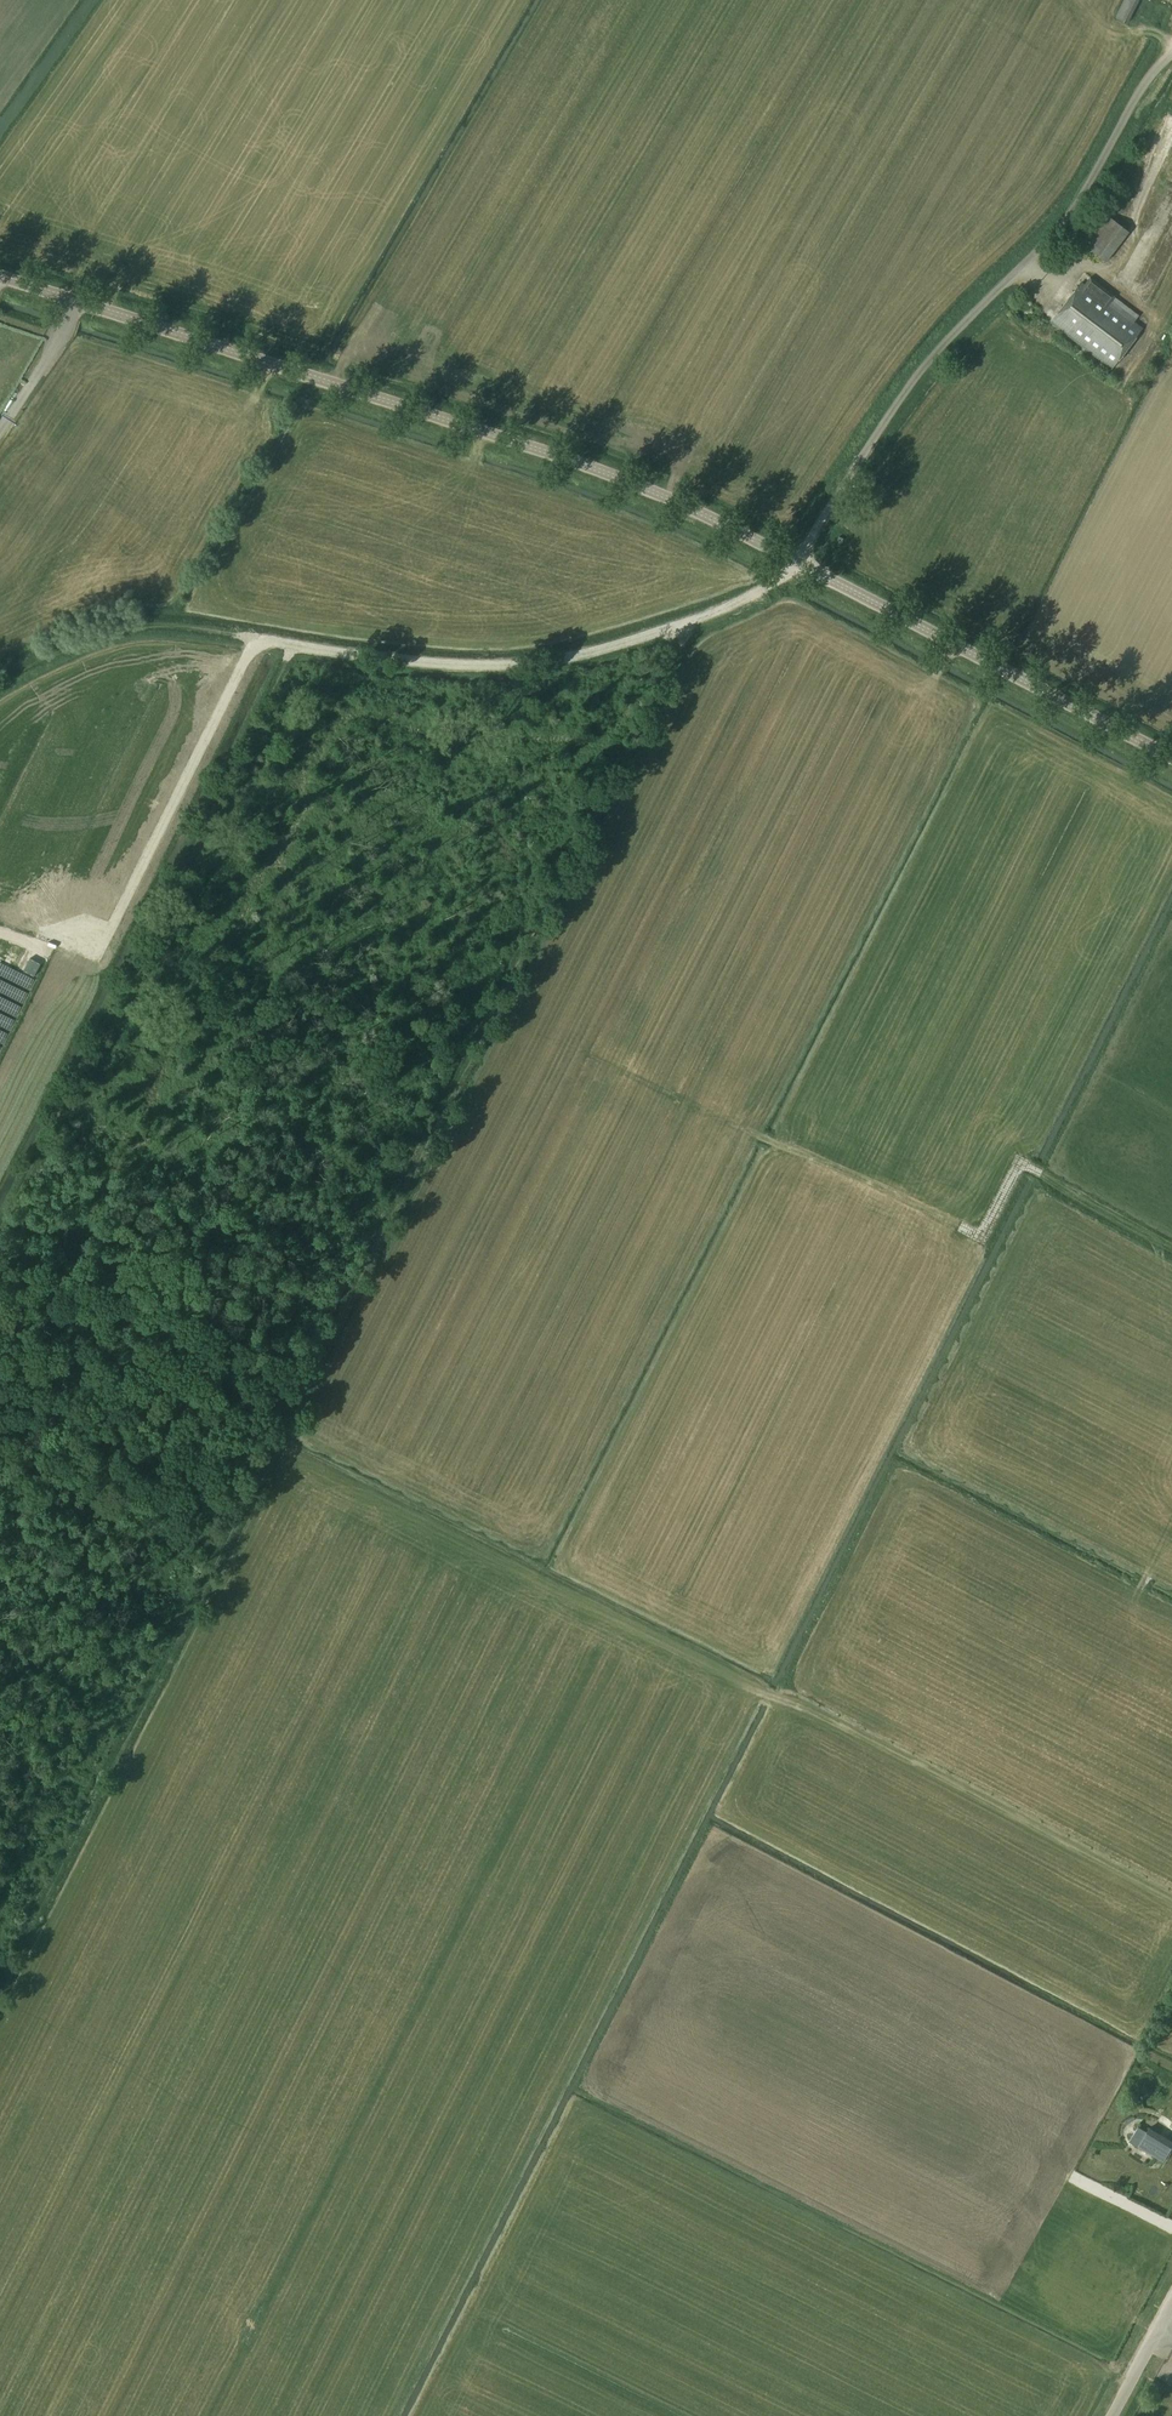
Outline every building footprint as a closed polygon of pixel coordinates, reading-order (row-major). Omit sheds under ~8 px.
[(1162,137),(1171,140),(1171,117),(1169,116),(1162,137)] [(1129,231),(1105,213),(1083,243),(1106,261),(1129,231)] [(1081,282),(1052,322),(1112,368),(1142,328),(1116,308),(1109,303),(1115,296),(1090,277),(1085,284),(1081,282)] [(47,955),(44,961),(57,967),(60,962),(47,955)] [(1155,2118),(1171,2125),(1171,2122),(1171,2108),(1162,2104),(1155,2118)] [(1139,2126),(1130,2141),(1139,2146),(1147,2132),(1147,2131),(1139,2127),(1139,2126)] [(1139,2146),(1164,2161),(1171,2147),(1171,2146),(1170,2150),(1154,2140),(1159,2133),(1150,2128),(1150,2127),(1147,2132),(1139,2146)]
